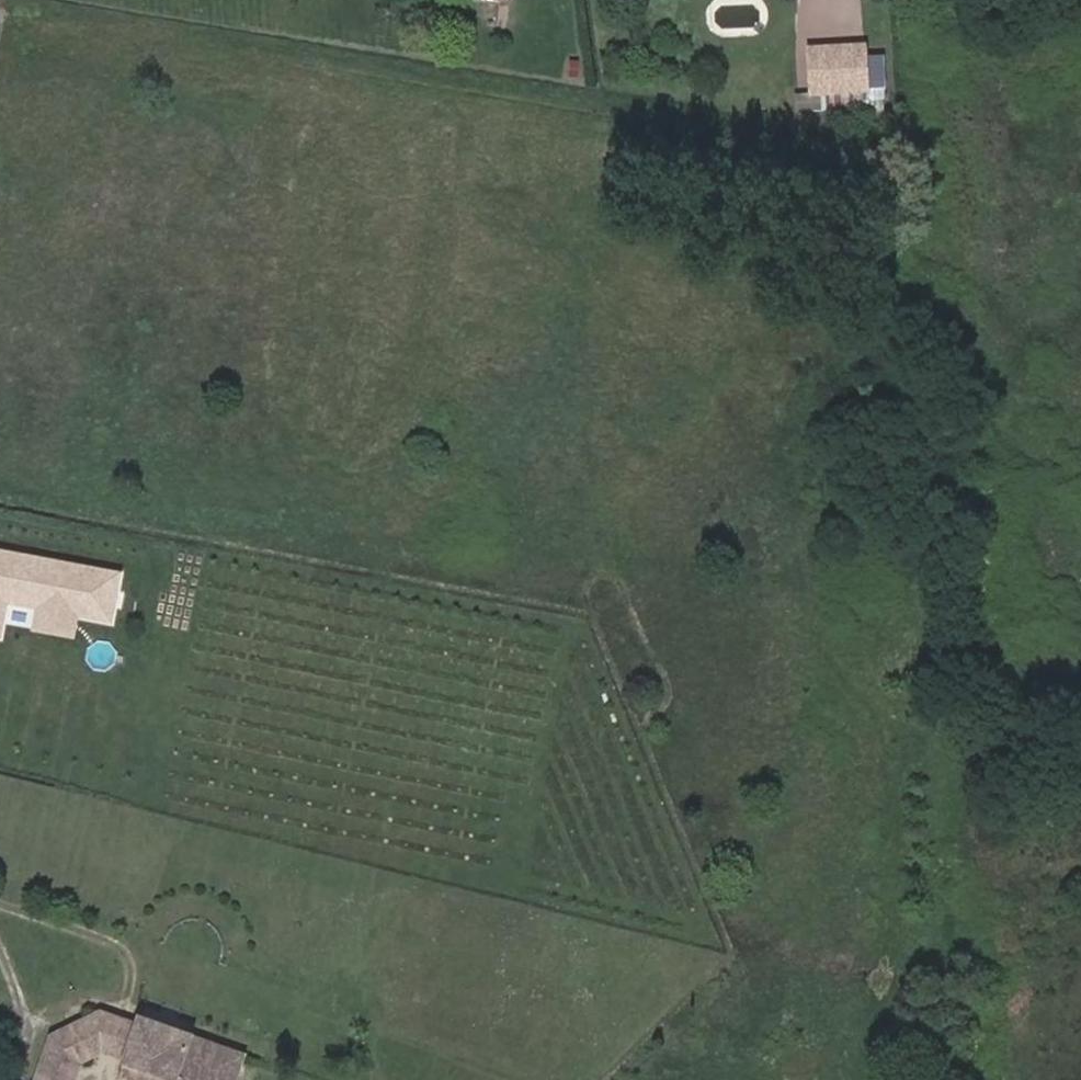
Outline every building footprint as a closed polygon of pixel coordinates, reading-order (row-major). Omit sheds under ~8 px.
[(867,55),(811,56),(812,102),(867,101),(867,55)] [(122,625),(131,568),(0,547),(0,638),(9,640),(15,604),(42,608),(39,630),(84,637),(87,619),(122,625)] [(78,1061),(101,1049),(119,1056),(118,1060),(169,1079),(170,1079),(238,1079),(247,1057),(135,1016),(132,1022),(95,1010),(46,1036),(33,1079),(73,1079),(78,1061)] [(169,1079),(118,1060),(112,1074),(127,1079),(169,1079)]
